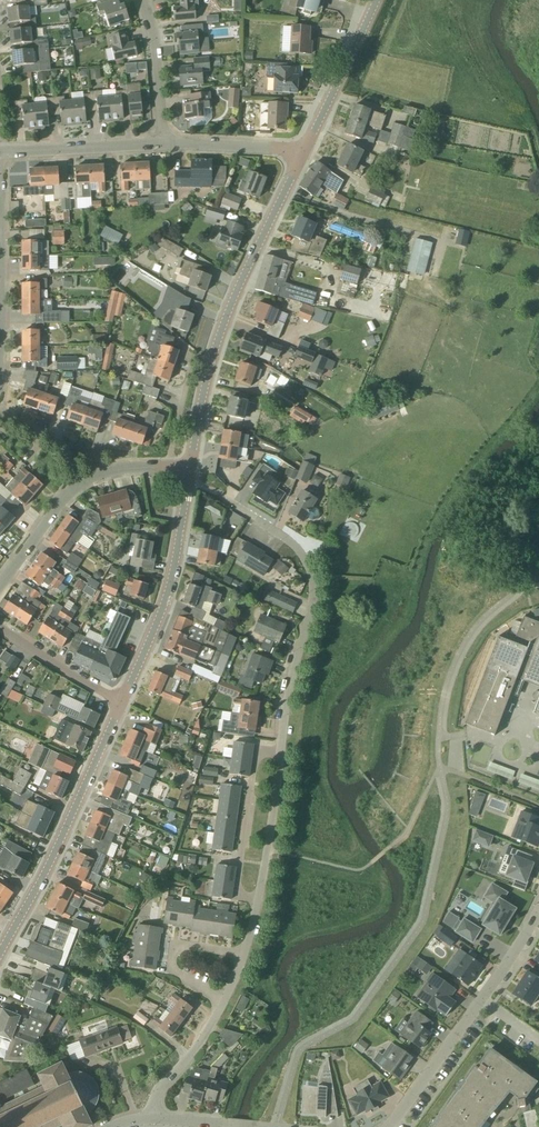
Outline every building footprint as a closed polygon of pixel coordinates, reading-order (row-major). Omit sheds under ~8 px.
[(34,0),(7,0),(7,2),(19,0),(20,7),(8,9),(35,7),(34,0)] [(118,0),(113,0),(97,5),(100,16),(105,15),(110,28),(121,24),(120,23),(130,20),(125,4),(120,6),(118,0)] [(196,19),(195,13),(200,12),(198,0),(180,0),(180,8),(174,8),(175,21),(196,19)] [(297,7),(297,8),(304,10),(303,14),(311,16),(312,12),(315,13),(319,0),(294,0),(297,7)] [(30,16),(29,7),(35,7),(8,9),(10,23),(21,22),(22,29),(10,31),(37,28),(35,16),(30,16)] [(207,23),(219,22),(218,15),(206,16),(207,23)] [(205,44),(203,24),(181,26),(182,33),(177,34),(177,42),(179,42),(180,55),(200,53),(199,45),(205,44)] [(311,54),(312,41),(310,41),(310,27),(293,27),(292,27),(283,27),(282,51),(291,51),(291,53),(311,54)] [(39,50),(39,46),(38,37),(32,38),(31,29),(37,28),(10,31),(12,45),(24,44),(24,51),(13,52),(39,50)] [(129,44),(126,32),(111,36),(114,47),(112,48),(115,61),(138,56),(135,43),(129,44)] [(77,49),(91,44),(88,36),(73,41),(77,49)] [(41,72),(40,59),(39,50),(13,52),(14,67),(26,65),(26,73),(41,72)] [(181,85),(203,83),(202,72),(210,71),(209,57),(194,58),(195,66),(179,68),(181,85)] [(137,63),(125,64),(126,72),(138,71),(137,63)] [(297,93),(298,81),(295,81),(296,69),(288,68),(288,64),(268,63),(267,78),(275,79),(274,92),(297,93)] [(91,69),(91,78),(100,78),(100,69),(91,69)] [(130,120),(139,119),(139,117),(143,117),(140,85),(127,86),(128,91),(128,96),(129,105),(130,120)] [(238,109),(240,90),(229,89),(228,108),(238,109)] [(109,96),(109,90),(90,92),(90,94),(92,109),(98,108),(99,121),(104,121),(104,123),(112,122),(109,96)] [(128,96),(128,91),(124,91),(116,92),(116,96),(109,96),(112,122),(120,121),(120,119),(124,119),(123,106),(129,105),(128,96)] [(84,100),(72,101),(74,125),(83,125),(82,123),(87,122),(86,110),(92,109),(90,94),(90,92),(89,92),(90,95),(83,95),(84,100)] [(184,120),(204,118),(204,110),(211,109),(210,93),(195,94),(196,103),(183,104),(184,120)] [(46,99),(44,97),(36,98),(34,100),(35,105),(37,129),(46,128),(46,126),(51,126),(49,113),(54,113),(53,98),(46,99)] [(65,97),(53,98),(54,113),(60,112),(62,125),(66,124),(66,126),(74,125),(72,101),(65,102),(65,97)] [(28,105),(27,101),(15,102),(17,116),(23,116),(24,128),(29,128),(29,130),(37,129),(35,105),(28,105)] [(287,111),(288,104),(263,103),(262,128),(285,129),(286,111),(287,111)] [(382,130),(386,115),(355,105),(350,120),(366,125),(382,130)] [(374,144),(377,135),(364,131),(366,125),(350,120),(345,134),(361,140),(374,144)] [(412,140),(415,129),(394,123),(391,134),(404,138),(405,137),(406,138),(412,140)] [(404,138),(391,134),(388,144),(402,148),(406,138),(405,137),(404,138)] [(361,176),(365,167),(357,163),(363,152),(348,145),(338,166),(353,173),(361,176)] [(211,187),(212,161),(192,161),(192,172),(176,172),(175,186),(211,187)] [(337,193),(345,181),(317,162),(300,186),(314,196),(323,183),(337,193)] [(137,190),(145,190),(151,190),(150,163),(135,164),(137,190)] [(137,190),(135,164),(121,165),(122,191),(128,191),(128,182),(136,181),(136,190),(137,190)] [(71,199),(77,199),(91,198),(91,191),(91,183),(90,166),(75,167),(76,184),(68,184),(70,210),(72,210),(71,199)] [(90,166),(91,183),(99,183),(100,192),(105,192),(104,166),(90,166)] [(59,184),(59,168),(44,169),(46,195),(54,195),(54,200),(62,200),(63,211),(70,210),(68,184),(59,184)] [(24,196),(31,196),(46,195),(44,169),(30,170),(30,186),(24,186),(24,196)] [(258,198),(266,179),(250,173),(243,193),(258,198)] [(385,207),(390,198),(371,188),(366,199),(380,206),(380,205),(385,207)] [(169,193),(148,194),(149,206),(169,205),(169,193)] [(238,210),(242,200),(225,193),(221,204),(238,210)] [(344,210),(349,200),(337,194),(332,204),(344,210)] [(223,220),(226,211),(209,206),(206,215),(223,220)] [(381,249),(382,244),(377,242),(380,234),(334,216),(329,229),(365,243),(362,250),(373,254),(376,247),(381,249)] [(327,241),(312,235),(316,225),(300,218),(292,236),(296,238),(297,239),(297,238),(311,244),(307,253),(306,253),(306,254),(320,257),(327,241)] [(26,228),(37,227),(46,227),(46,220),(37,220),(25,220),(26,228)] [(228,221),(226,227),(222,226),(216,243),(237,251),(244,235),(240,234),(243,227),(228,221)] [(118,245),(122,235),(106,227),(102,236),(118,245)] [(64,230),(62,230),(54,230),(54,245),(64,245),(64,230)] [(458,230),(455,246),(466,249),(469,233),(458,230)] [(179,257),(183,250),(163,238),(158,245),(179,257)] [(424,274),(431,242),(414,238),(407,270),(424,274)] [(22,256),(40,256),(49,256),(49,248),(49,242),(22,242),(22,256)] [(325,290),(330,274),(303,266),(266,255),(255,290),(300,303),(301,299),(311,302),(314,292),(317,293),(318,288),(325,290)] [(40,265),(40,256),(22,256),(22,271),(49,271),(49,265),(40,265)] [(105,266),(111,266),(116,263),(115,258),(105,258),(105,266)] [(206,292),(211,277),(200,273),(203,266),(185,260),(180,274),(192,278),(189,286),(206,292)] [(357,284),(361,270),(344,265),(340,279),(357,284)] [(40,300),(40,288),(47,288),(47,279),(36,279),(36,284),(22,284),(23,299),(40,300)] [(117,301),(119,293),(119,292),(112,291),(110,300),(117,301)] [(121,317),(126,295),(119,293),(117,301),(113,316),(121,317)] [(52,300),(40,300),(23,299),(23,315),(36,315),(36,323),(44,323),(52,323),(60,323),(60,312),(52,312),(52,300)] [(112,322),(113,316),(117,301),(110,300),(105,322),(112,322)] [(183,312),(186,305),(174,301),(171,310),(169,309),(159,321),(171,331),(172,327),(188,332),(193,316),(183,312)] [(278,339),(284,324),(289,315),(259,302),(255,312),(259,313),(256,321),(270,327),(267,334),(278,339)] [(315,307),(303,302),(297,317),(310,322),(312,318),(315,307)] [(45,335),(44,323),(36,323),(36,331),(23,331),(23,347),(40,347),(40,335),(45,335)] [(171,349),(175,338),(159,333),(155,344),(153,343),(150,345),(148,350),(149,353),(152,354),(151,357),(174,366),(179,351),(171,349)] [(279,358),(283,348),(266,341),(246,333),(240,350),(260,357),(262,351),(279,358)] [(372,335),(365,338),(368,346),(376,343),(375,342),(380,340),(378,335),(373,337),(372,335)] [(109,371),(115,344),(108,343),(102,370),(109,371)] [(103,346),(89,346),(89,354),(96,355),(96,361),(103,361),(103,346)] [(40,347),(23,347),(23,362),(36,362),(36,367),(47,367),(47,347),(40,347)] [(313,361),(316,354),(298,347),(295,356),(312,363),(313,361)] [(316,354),(313,361),(326,366),(328,358),(316,354)] [(57,370),(77,370),(77,357),(57,357),(57,370)] [(136,382),(146,385),(153,388),(156,377),(169,381),(174,366),(151,357),(150,358),(151,359),(145,375),(139,373),(139,374),(130,371),(127,379),(136,382)] [(265,382),(268,372),(262,370),(241,363),(235,381),(251,386),(253,378),(265,382)] [(38,410),(44,394),(33,390),(35,383),(39,372),(25,372),(22,379),(27,380),(23,391),(28,392),(24,405),(38,410)] [(42,373),(40,381),(47,383),(49,375),(42,373)] [(51,374),(49,382),(56,384),(59,377),(51,374)] [(305,379),(303,385),(316,390),(318,384),(305,379)] [(146,385),(143,394),(146,395),(157,399),(159,390),(153,388),(146,385)] [(91,400),(80,396),(82,393),(71,389),(68,397),(65,405),(72,407),(68,420),(83,425),(91,400)] [(65,405),(68,397),(56,393),(55,398),(44,394),(38,410),(53,415),(57,402),(65,405)] [(365,409),(370,422),(400,410),(395,397),(365,409)] [(246,420),(250,402),(231,398),(227,415),(246,420)] [(112,412),(115,403),(104,399),(102,404),(91,400),(83,425),(98,430),(102,418),(109,420),(112,412)] [(310,423),(314,416),(295,405),(289,416),(303,424),(305,420),(310,423)] [(123,416),(112,412),(109,420),(117,423),(113,435),(127,440),(133,424),(135,417),(123,413),(123,416)] [(161,425),(164,417),(149,412),(144,428),(133,424),(127,440),(142,445),(144,438),(146,432),(151,434),(155,423),(161,425)] [(239,448),(241,434),(223,431),(221,445),(239,448)] [(144,438),(142,445),(149,448),(152,441),(144,438)] [(246,458),(248,449),(239,448),(221,445),(219,458),(236,461),(237,456),(246,458)] [(307,483),(313,467),(317,458),(307,454),(303,462),(299,473),(296,479),(307,483)] [(8,461),(2,468),(7,473),(13,466),(8,461)] [(252,481),(259,485),(253,494),(267,503),(269,501),(277,506),(285,494),(277,488),(280,484),(273,479),(277,473),(264,464),(252,481)] [(29,474),(23,469),(18,474),(14,479),(20,485),(34,496),(43,485),(30,474),(29,474)] [(346,488),(351,478),(340,473),(336,484),(346,488)] [(309,481),(317,485),(320,478),(312,474),(309,481)] [(0,483),(0,495),(7,501),(12,495),(25,506),(34,496),(20,485),(14,479),(13,478),(5,487),(0,483)] [(142,516),(135,489),(98,498),(103,517),(122,512),(123,514),(123,515),(125,517),(127,518),(128,519),(130,519),(131,519),(142,516)] [(318,519),(320,515),(318,510),(312,506),(316,499),(302,491),(289,514),(296,518),(295,519),(300,522),(301,521),(303,522),(306,517),(313,520),(318,519)] [(15,518),(2,507),(7,501),(0,495),(0,523),(6,528),(15,518)] [(204,509),(221,519),(225,512),(208,502),(204,509)] [(88,508),(83,516),(99,525),(101,522),(99,514),(88,508)] [(103,528),(99,525),(83,516),(79,523),(68,515),(59,529),(76,541),(78,542),(83,535),(89,540),(96,529),(101,532),(115,540),(112,545),(119,548),(124,539),(103,528)] [(67,554),(76,541),(59,529),(49,542),(67,554)] [(153,570),(155,556),(151,555),(153,543),(142,541),(143,536),(133,535),(131,545),(136,546),(134,557),(133,557),(131,566),(153,570)] [(217,553),(220,539),(203,536),(200,549),(217,553)] [(247,544),(238,538),(230,552),(239,558),(237,561),(263,576),(272,561),(259,553),(260,551),(248,543),(247,544)] [(207,565),(215,567),(217,553),(200,549),(197,563),(207,565)] [(42,553),(34,565),(61,583),(65,577),(58,573),(52,568),(56,563),(42,553)] [(78,568),(83,560),(72,553),(66,561),(78,568)] [(275,559),(271,568),(283,574),(288,565),(275,559)] [(61,583),(34,565),(26,576),(40,586),(42,582),(50,587),(51,584),(57,588),(61,583)] [(195,573),(192,582),(202,585),(205,577),(195,573)] [(90,578),(87,584),(96,590),(100,584),(90,578)] [(144,600),(149,585),(128,578),(124,593),(144,600)] [(107,579),(102,591),(115,597),(120,586),(107,579)] [(15,617),(29,596),(33,589),(22,582),(4,610),(15,617)] [(194,607),(190,614),(190,615),(195,617),(202,621),(205,613),(202,609),(204,601),(213,604),(217,605),(218,602),(220,596),(211,593),(212,589),(202,585),(201,588),(190,584),(183,603),(194,607)] [(41,598),(43,595),(33,589),(29,596),(15,617),(28,625),(37,611),(42,603),(36,600),(38,597),(41,598)] [(292,612),(296,603),(278,595),(276,599),(267,595),(265,600),(292,612)] [(107,608),(111,599),(103,596),(99,604),(107,608)] [(68,612),(74,603),(68,600),(59,615),(53,612),(49,618),(48,618),(39,632),(50,640),(60,625),(64,619),(68,612)] [(68,612),(64,619),(70,623),(74,616),(68,612)] [(102,645),(90,671),(112,681),(116,679),(125,659),(114,654),(130,618),(117,612),(102,645)] [(237,638),(229,634),(223,631),(214,627),(202,621),(195,617),(190,615),(190,614),(185,612),(183,618),(179,616),(166,649),(181,656),(181,655),(195,660),(207,665),(208,664),(215,667),(212,674),(221,677),(237,638)] [(279,643),(286,626),(261,615),(253,632),(279,643)] [(524,617),(525,616),(524,616),(514,643),(499,637),(499,636),(464,725),(465,725),(465,724),(494,735),(493,736),(495,736),(498,726),(517,676),(523,678),(522,681),(523,681),(524,677),(538,682),(538,623),(524,617)] [(217,620),(214,627),(223,631),(227,624),(218,619),(217,620)] [(72,633),(60,625),(50,640),(62,648),(72,633)] [(84,636),(100,644),(103,636),(88,629),(84,636)] [(76,655),(73,663),(90,671),(102,645),(76,633),(68,651),(76,655)] [(13,655),(12,656),(7,664),(6,666),(14,671),(20,660),(13,655)] [(269,671),(272,662),(253,655),(245,678),(261,684),(266,670),(269,671)] [(34,661),(28,666),(31,671),(38,666),(34,661)] [(189,681),(193,673),(178,667),(175,675),(189,681)] [(180,704),(183,697),(175,694),(168,691),(173,679),(156,672),(148,690),(172,701),(180,704)] [(0,695),(19,701),(21,694),(11,690),(14,681),(6,679),(0,695)] [(238,697),(241,689),(219,680),(216,689),(238,697)] [(81,691),(78,698),(85,701),(88,694),(81,691)] [(81,714),(59,704),(61,699),(49,694),(44,705),(94,728),(100,715),(84,707),(81,714)] [(242,700),(234,700),(233,706),(241,707),(240,714),(232,713),(257,717),(260,703),(242,700)] [(255,730),(257,717),(232,713),(231,721),(223,720),(223,721),(222,732),(238,735),(238,728),(255,730)] [(151,754),(161,730),(147,724),(142,735),(131,730),(125,743),(139,749),(145,751),(151,754)] [(83,753),(92,733),(75,725),(69,738),(49,728),(46,736),(83,753)] [(251,761),(253,744),(235,742),(232,758),(251,761)] [(139,766),(141,760),(145,751),(139,749),(125,743),(120,755),(131,760),(130,763),(139,766)] [(41,746),(37,744),(28,763),(40,769),(46,772),(59,778),(57,776),(60,770),(70,774),(72,771),(74,772),(76,766),(75,765),(76,762),(44,747),(45,746),(42,745),(41,746)] [(141,763),(150,767),(154,758),(146,754),(141,763)] [(249,777),(251,761),(232,758),(230,774),(249,777)] [(488,762),(486,772),(512,778),(514,769),(488,762)] [(139,773),(144,775),(154,779),(157,772),(143,766),(139,773)] [(204,767),(203,775),(218,777),(218,769),(204,767)] [(25,788),(32,774),(19,768),(12,782),(25,788)] [(139,786),(144,775),(139,773),(128,768),(125,775),(113,770),(108,783),(130,792),(134,784),(139,786)] [(59,778),(46,772),(40,787),(39,788),(47,792),(46,793),(61,799),(69,782),(59,778)] [(517,781),(538,790),(538,779),(520,772),(517,781)] [(12,782),(0,775),(0,776),(0,784),(9,789),(8,789),(21,796),(25,788),(12,782)] [(130,792),(108,783),(102,796),(114,801),(111,808),(121,813),(126,815),(131,803),(126,801),(130,792)] [(238,803),(241,787),(222,784),(220,801),(238,803)] [(475,792),(471,801),(472,802),(480,805),(484,795),(475,792)] [(49,825),(55,813),(27,800),(21,813),(49,825)] [(236,820),(238,803),(220,801),(218,814),(218,817),(236,820)] [(108,816),(96,811),(91,823),(104,830),(112,833),(119,836),(124,825),(129,827),(132,818),(126,815),(121,813),(120,815),(110,811),(108,816)] [(538,827),(538,824),(538,818),(522,812),(517,824),(522,827),(518,840),(538,847),(538,843),(538,827)] [(43,838),(49,825),(21,813),(16,825),(19,826),(19,827),(43,838)] [(218,817),(217,820),(215,834),(234,836),(236,820),(218,817)] [(93,849),(107,855),(112,843),(108,841),(112,833),(104,830),(91,823),(85,836),(97,841),(93,849)] [(489,847),(494,836),(476,830),(471,841),(489,847)] [(234,836),(215,834),(208,832),(206,843),(214,844),(213,850),(231,853),(234,836)] [(92,852),(85,848),(82,847),(79,853),(78,853),(73,863),(95,874),(98,875),(105,860),(104,860),(107,855),(93,849),(92,852)] [(525,891),(529,881),(527,880),(533,864),(530,863),(533,856),(512,848),(506,864),(510,865),(506,876),(515,879),(512,886),(525,891)] [(21,878),(29,864),(10,853),(2,868),(7,871),(21,878)] [(160,854),(157,863),(166,866),(169,857),(160,854)] [(195,864),(196,856),(188,855),(187,863),(195,864)] [(94,884),(92,883),(95,874),(73,863),(67,875),(83,882),(81,886),(91,891),(94,884)] [(233,883),(236,867),(217,865),(215,881),(233,883)] [(212,897),(231,900),(233,883),(215,881),(212,897)] [(79,901),(82,895),(58,883),(52,895),(68,903),(71,897),(79,901)] [(5,905),(13,893),(0,884),(0,901),(5,905)] [(515,909),(502,901),(507,893),(492,884),(484,897),(496,904),(483,925),(482,925),(483,926),(499,935),(500,936),(500,935),(515,910),(516,909),(515,909)] [(102,908),(105,900),(86,891),(83,899),(102,908)] [(69,920),(72,914),(64,910),(68,903),(52,895),(46,908),(61,916),(62,916),(69,920)] [(177,927),(181,903),(173,901),(173,898),(167,897),(164,923),(173,925),(173,926),(177,927)] [(195,905),(195,902),(189,901),(189,904),(181,903),(177,927),(182,928),(183,926),(191,927),(195,905)] [(205,935),(208,911),(200,909),(200,906),(195,905),(191,927),(191,931),(200,933),(200,934),(205,935)] [(156,907),(150,906),(148,920),(158,921),(160,907),(156,907)] [(220,936),(223,910),(217,909),(216,912),(208,911),(205,935),(210,936),(210,934),(220,936)] [(233,939),(236,915),(227,913),(228,910),(223,910),(220,936),(228,937),(228,938),(233,939)] [(453,928),(457,930),(456,932),(473,943),(481,930),(464,919),(462,922),(458,920),(459,918),(449,912),(443,923),(453,929),(453,928)] [(96,936),(99,928),(89,924),(75,918),(71,927),(96,936)] [(56,969),(71,927),(59,922),(54,934),(49,948),(38,944),(31,959),(50,967),(56,969)] [(162,934),(163,928),(138,925),(137,933),(134,933),(133,938),(159,942),(161,933),(162,934)] [(42,927),(36,943),(47,946),(52,931),(42,927)] [(458,938),(443,928),(436,937),(451,948),(458,938)] [(159,956),(159,952),(158,951),(159,942),(133,938),(132,944),(135,945),(134,953),(159,956)] [(468,986),(482,966),(459,950),(466,955),(452,974),(446,969),(445,970),(468,986)] [(158,961),(159,956),(134,953),(133,961),(130,960),(129,966),(155,970),(156,961),(158,961)] [(426,975),(432,967),(420,958),(414,966),(426,975)] [(58,991),(65,974),(63,974),(64,972),(56,969),(50,967),(43,985),(51,988),(55,990),(58,991)] [(538,992),(538,976),(530,970),(523,980),(538,992)] [(446,1016),(456,1003),(447,996),(453,988),(433,974),(428,981),(428,982),(417,997),(429,1006),(428,1007),(435,1012),(436,1011),(439,1012),(439,1011),(446,1016)] [(538,995),(538,992),(523,980),(515,991),(533,1003),(538,995)] [(49,1006),(55,990),(51,988),(43,985),(36,982),(27,1006),(33,1008),(46,1013),(48,1006),(49,1006)] [(394,990),(388,999),(394,1004),(401,995),(394,990)] [(170,999),(177,1005),(170,1013),(182,1023),(193,1008),(181,999),(173,994),(170,999)] [(242,996),(236,1009),(243,1012),(249,1000),(242,996)] [(33,1008),(29,1017),(30,1018),(29,1020),(3,1009),(0,1016),(0,1037),(12,1041),(4,1061),(26,1063),(41,1037),(47,1029),(53,1017),(46,1013),(33,1008)] [(170,1013),(166,1010),(159,1020),(156,1017),(151,1023),(171,1037),(182,1023),(170,1013)] [(144,1026),(149,1020),(138,1012),(133,1018),(144,1026)] [(423,1048),(428,1042),(426,1041),(427,1039),(426,1038),(429,1032),(427,1031),(433,1023),(417,1012),(400,1034),(420,1049),(422,1047),(423,1048)] [(57,1035),(66,1020),(57,1014),(47,1030),(57,1035)] [(123,1043),(122,1041),(131,1038),(127,1026),(117,1030),(117,1027),(80,1039),(86,1057),(123,1043)] [(230,1047),(237,1041),(243,1035),(224,1029),(219,1036),(224,1040),(223,1042),(230,1047)] [(400,1081),(410,1067),(411,1066),(408,1064),(412,1058),(396,1046),(387,1059),(389,1060),(383,1068),(400,1081)] [(431,1126),(480,1126),(485,1121),(489,1116),(488,1115),(495,1107),(496,1108),(509,1092),(517,1097),(519,1108),(525,1107),(529,1103),(538,1089),(534,1086),(536,1083),(521,1072),(521,1073),(513,1068),(513,1067),(490,1050),(480,1064),(481,1065),(478,1070),(474,1067),(463,1082),(464,1082),(459,1090),(458,1090),(437,1118),(438,1118),(433,1126),(432,1126),(431,1126)] [(307,1053),(305,1060),(313,1062),(315,1055),(307,1053)] [(224,1054),(212,1067),(218,1068),(228,1058),(224,1054)] [(338,1117),(333,1085),(328,1057),(324,1066),(320,1075),(318,1084),(318,1086),(317,1092),(306,1090),(304,1103),(303,1103),(301,1114),(298,1114),(317,1115),(318,1117),(325,1117),(326,1117),(326,1110),(336,1111),(338,1118),(338,1117)] [(0,1106),(0,1126),(59,1126),(62,1125),(63,1126),(90,1126),(92,1126),(86,1113),(91,1110),(95,1105),(98,1100),(98,1094),(98,1088),(95,1082),(91,1078),(86,1075),(80,1073),(74,1073),(68,1075),(62,1063),(38,1075),(43,1087),(25,1096),(20,1098),(1,1107),(0,1106)] [(214,1080),(218,1068),(212,1067),(210,1071),(203,1098),(215,1102),(217,1095),(224,1097),(228,1084),(214,1080)] [(20,1098),(25,1096),(23,1091),(35,1085),(27,1069),(14,1076),(14,1077),(11,1079),(11,1077),(0,1083),(0,1092),(4,1100),(18,1093),(20,1098)] [(203,1098),(210,1071),(204,1069),(200,1081),(188,1077),(184,1090),(190,1092),(188,1098),(201,1102),(203,1098)] [(381,1104),(380,1102),(389,1097),(380,1082),(372,1087),(368,1080),(353,1088),(357,1096),(348,1100),(356,1115),(352,1117),(353,1118),(365,1111),(366,1113),(370,1111),(372,1113),(379,1109),(378,1106),(381,1104)] [(538,1124),(538,1121),(536,1116),(535,1110),(523,1113),(524,1119),(526,1124),(526,1126),(538,1126),(538,1124)]
